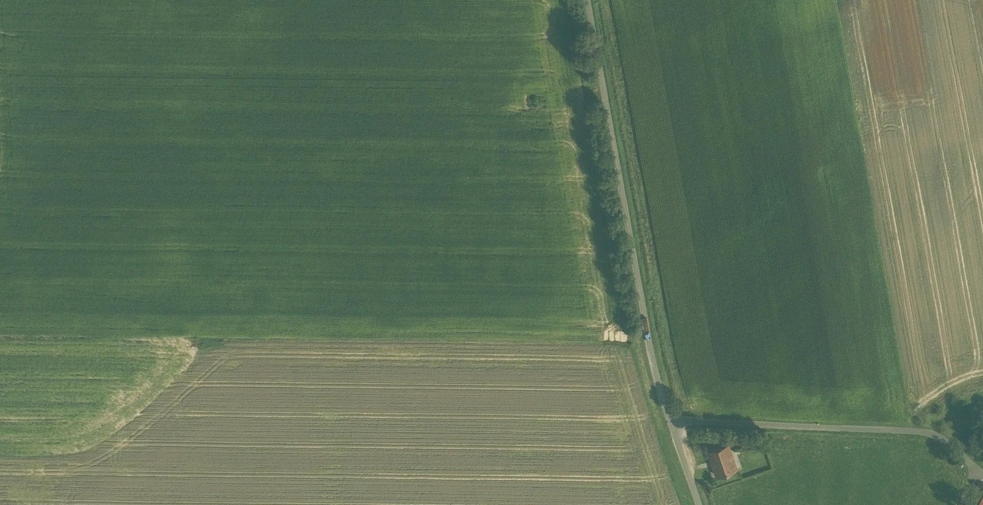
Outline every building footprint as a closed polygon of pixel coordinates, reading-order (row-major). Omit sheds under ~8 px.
[(727,443),(708,450),(717,474),(736,467),(727,443)]
